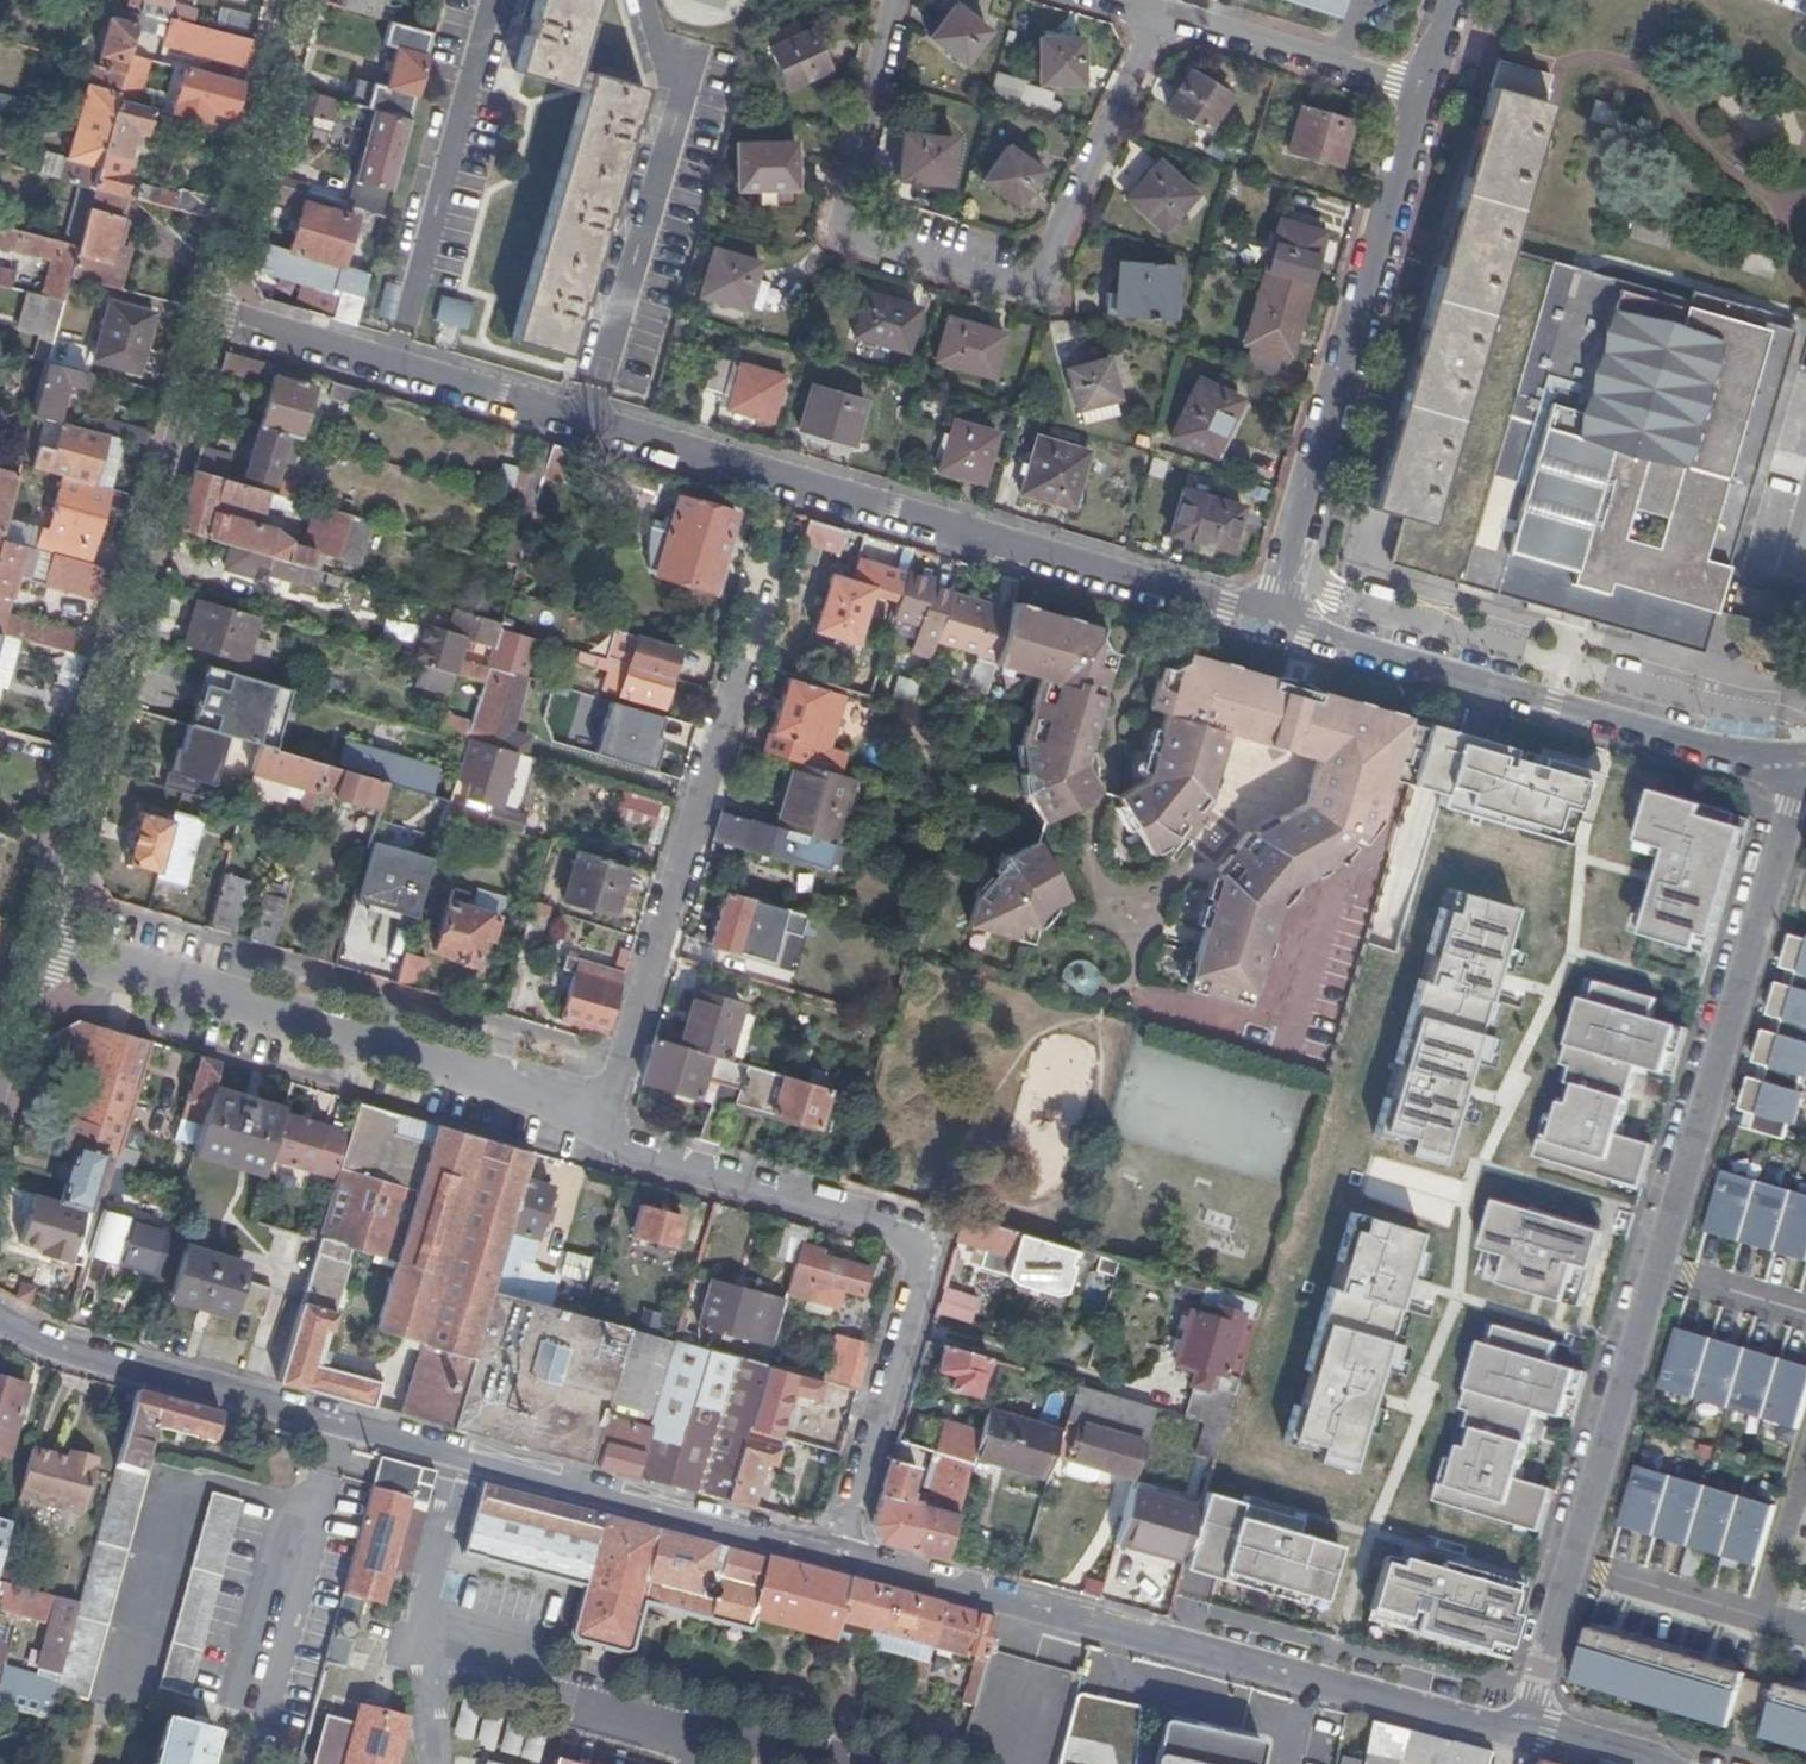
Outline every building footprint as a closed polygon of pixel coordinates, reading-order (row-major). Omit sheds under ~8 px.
[(192,27),(196,12),(170,6),(172,0),(144,0),(141,13),(192,27)] [(340,7),(380,18),(385,0),(341,0),(340,7)] [(571,89),(577,70),(597,0),(536,0),(531,18),(524,17),(522,25),(529,27),(515,73),(571,89)] [(1332,15),(1337,0),(1285,0),(1332,15)] [(965,64),(990,31),(957,6),(932,39),(965,64)] [(255,15),(226,7),(221,28),(250,35),(255,15)] [(140,18),(114,11),(112,20),(109,20),(99,57),(102,59),(100,69),(125,75),(133,41),(136,32),(140,18)] [(163,46),(247,68),(254,43),(192,27),(141,13),(140,18),(136,32),(165,39),(163,46)] [(788,90),(830,69),(812,32),(804,36),(798,23),(766,39),(788,90)] [(398,48),(427,56),(434,33),(404,25),(398,48)] [(1083,85),(1083,41),(1041,40),(1041,84),(1083,85)] [(117,102),(135,107),(148,62),(157,65),(160,53),(154,51),(156,47),(133,41),(125,75),(117,102)] [(374,111),(410,121),(416,98),(417,98),(428,57),(427,56),(398,48),(386,88),(358,81),(351,105),(374,111)] [(1439,530),(1518,258),(1516,258),(1514,262),(1506,260),(1551,106),(1544,104),(1552,80),(1498,65),(1387,448),(1393,450),(1389,464),(1383,463),(1370,508),(1403,519),(1439,530)] [(100,69),(91,67),(66,160),(43,155),(38,177),(94,191),(94,190),(117,102),(125,75),(100,69)] [(577,70),(571,89),(583,93),(588,74),(577,70)] [(173,116),(192,121),(206,124),(209,112),(233,120),(243,86),(184,71),(173,116)] [(588,74),(583,93),(510,341),(565,357),(576,322),(582,323),(585,313),(578,312),(602,233),(608,235),(611,225),(605,223),(628,144),(635,146),(637,137),(631,135),(645,91),(588,74)] [(1209,133),(1231,98),(1192,74),(1169,108),(1209,133)] [(297,90),(291,111),(333,122),(338,101),(297,90)] [(1235,101),(1231,98),(1225,108),(1229,111),(1235,101)] [(125,198),(207,219),(212,200),(181,192),(179,198),(141,188),(139,196),(125,192),(129,177),(126,177),(137,132),(145,134),(152,111),(135,107),(117,102),(94,190),(106,193),(125,198)] [(1346,147),(1353,124),(1302,110),(1289,153),(1336,166),(1342,147),(1346,147)] [(384,217),(391,191),(410,121),(374,111),(355,181),(348,207),(384,217)] [(189,134),(228,144),(231,131),(206,124),(192,121),(189,134)] [(955,141),(912,136),(910,153),(903,153),(900,182),(950,186),(955,141)] [(910,153),(912,136),(905,136),(903,153),(910,153)] [(788,160),(788,144),(738,145),(738,191),(796,190),(795,160),(788,160)] [(1340,167),(1346,147),(1342,147),(1336,166),(1340,167)] [(1019,205),(1043,173),(1009,148),(986,182),(1019,205)] [(1163,233),(1197,197),(1161,164),(1127,200),(1163,233)] [(307,195),(271,185),(267,203),(301,212),(304,204),(307,195)] [(123,208),(125,198),(106,193),(104,202),(123,208)] [(261,269),(362,301),(369,274),(334,264),(339,249),(321,243),(323,235),(341,241),(349,217),(304,204),(288,252),(268,246),(261,269)] [(89,210),(79,248),(70,280),(89,284),(94,260),(112,265),(123,220),(89,210)] [(1265,277),(1308,289),(1324,235),(1281,222),(1265,277)] [(0,227),(0,244),(20,249),(18,253),(55,262),(46,298),(64,303),(70,280),(79,248),(0,227)] [(715,251),(702,297),(747,310),(760,265),(715,251)] [(1793,335),(1518,258),(1439,530),(1403,519),(1390,565),(1700,655),(1789,347),(1793,335)] [(1116,263),(1116,268),(1126,270),(1124,296),(1108,294),(1106,315),(1148,318),(1148,321),(1157,321),(1157,319),(1174,320),(1178,268),(1161,267),(1161,264),(1149,263),(1149,265),(1116,263)] [(1126,270),(1116,268),(1112,268),(1108,294),(1124,296),(1126,270)] [(10,291),(14,279),(15,275),(0,272),(0,288),(10,291)] [(1288,358),(1308,289),(1265,277),(1264,277),(1244,345),(1250,347),(1244,370),(1275,379),(1282,355),(1288,358)] [(14,279),(10,291),(29,296),(32,284),(14,279)] [(439,294),(433,321),(466,328),(472,301),(439,294)] [(908,352),(920,311),(867,295),(855,338),(908,352)] [(41,336),(34,360),(48,364),(64,305),(29,296),(20,330),(41,336)] [(109,305),(94,364),(137,375),(153,316),(109,305)] [(993,378),(1006,335),(949,318),(936,362),(993,378)] [(259,383),(265,363),(227,353),(222,371),(259,383)] [(771,422),(784,379),(734,365),(732,365),(713,359),(704,391),(731,400),(728,409),(771,422)] [(1084,424),(1119,415),(1115,400),(1119,399),(1108,360),(1068,371),(1079,410),(1080,409),(1084,424)] [(89,377),(47,366),(33,418),(47,421),(70,428),(72,420),(59,416),(67,385),(85,390),(89,377)] [(261,429),(300,440),(316,389),(276,377),(261,429)] [(1231,419),(1239,402),(1233,399),(1234,397),(1217,388),(1216,391),(1199,382),(1171,436),(1213,457),(1226,430),(1232,419),(1231,419)] [(352,408),(357,389),(339,384),(339,385),(334,384),(331,393),(341,396),(339,404),(352,408)] [(853,446),(865,402),(813,388),(800,430),(853,446)] [(104,491),(118,440),(98,435),(70,428),(47,421),(33,472),(64,481),(104,491)] [(118,440),(147,448),(150,435),(131,430),(102,422),(98,435),(118,440)] [(961,478),(984,484),(998,434),(954,422),(940,470),(961,476),(961,478)] [(293,462),(300,440),(261,429),(246,479),(274,488),(283,460),(293,462)] [(1213,457),(1219,460),(1233,433),(1226,430),(1213,457)] [(1073,510),(1090,453),(1036,437),(1028,465),(1026,475),(1020,494),(1073,510)] [(564,485),(574,452),(556,447),(546,479),(564,485)] [(1387,448),(1383,463),(1389,464),(1393,450),(1387,448)] [(233,458),(201,449),(195,473),(226,482),(233,458)] [(18,478),(20,468),(21,465),(0,459),(0,473),(18,478)] [(1028,465),(1022,463),(1019,473),(1026,475),(1028,465)] [(2,536),(6,522),(18,478),(0,473),(0,535),(2,536)] [(351,565),(364,522),(317,509),(304,551),(295,548),(296,543),(278,531),(214,513),(218,500),(261,513),(268,494),(226,482),(195,473),(178,532),(232,548),(319,573),(324,556),(351,565)] [(1770,473),(1760,502),(1784,510),(1794,481),(1770,473)] [(45,532),(38,552),(90,566),(110,493),(104,491),(64,481),(50,531),(45,530),(45,532)] [(281,498),(301,503),(305,488),(286,483),(281,498)] [(1183,492),(1171,535),(1229,551),(1235,528),(1231,527),(1236,507),(1183,492)] [(657,577),(713,594),(724,560),(737,515),(679,498),(673,520),(666,518),(662,533),(651,529),(649,538),(648,551),(648,563),(651,574),(657,575),(657,577)] [(1240,508),(1236,507),(1231,527),(1235,528),(1240,508)] [(848,531),(810,521),(799,559),(818,565),(823,550),(841,556),(848,531)] [(2,536),(0,542),(38,552),(45,532),(6,522),(2,536)] [(0,543),(0,637),(1,638),(90,661),(94,643),(29,626),(27,635),(11,630),(1,632),(17,578),(106,602),(114,572),(90,566),(38,552),(0,542),(0,543)] [(317,585),(321,573),(319,573),(232,548),(225,572),(256,581),(256,584),(264,587),(267,578),(299,587),(300,585),(312,588),(317,585)] [(724,560),(713,594),(720,596),(730,562),(724,560)] [(898,604),(907,573),(860,560),(853,582),(832,576),(815,634),(858,647),(872,597),(898,604)] [(933,580),(907,573),(898,604),(894,620),(921,628),(925,636),(918,657),(932,660),(937,643),(951,595),(951,592),(931,587),(933,580)] [(990,606),(951,595),(937,643),(979,655),(997,660),(1010,616),(989,610),(990,606)] [(245,664),(258,619),(198,601),(185,646),(245,664)] [(1103,630),(1014,605),(1010,616),(997,660),(996,667),(1040,680),(1021,747),(1016,748),(1017,769),(1026,769),(1027,775),(1019,776),(1021,797),(1027,797),(1042,824),(1099,792),(1084,766),(1084,765),(1078,763),(1081,755),(1087,756),(1098,720),(1091,718),(1093,712),(1099,714),(1104,698),(1098,696),(1101,687),(1107,689),(1116,655),(1107,652),(1100,640),(1103,630)] [(501,632),(503,625),(458,612),(451,635),(432,629),(421,666),(458,676),(485,685),(489,672),(459,663),(465,641),(470,643),(467,651),(473,653),(476,645),(495,650),(501,632)] [(925,636),(921,628),(913,655),(918,657),(925,636)] [(490,668),(526,678),(536,641),(501,632),(495,650),(490,668)] [(629,668),(672,680),(680,653),(637,641),(629,668)] [(664,708),(672,680),(629,668),(580,654),(577,663),(611,671),(606,691),(664,708)] [(969,691),(987,696),(996,667),(997,660),(979,655),(969,691)] [(1288,685),(1285,680),(1275,680),(1186,655),(1184,663),(1171,671),(1161,668),(1148,711),(1164,716),(1177,720),(1175,727),(1162,723),(1144,783),(1118,798),(1149,856),(1178,841),(1180,843),(1212,803),(1209,800),(1228,736),(1229,730),(1240,734),(1238,738),(1270,748),(1288,685)] [(261,746),(274,750),(290,691),(205,667),(188,726),(261,746)] [(469,741),(526,757),(531,740),(510,734),(526,679),(490,668),(489,672),(485,685),(473,725),(469,741)] [(1305,690),(1310,687),(1305,684),(1295,681),(1285,680),(1288,685),(1270,748),(1287,753),(1305,690)] [(789,681),(766,755),(796,764),(802,765),(838,776),(843,758),(829,754),(846,698),(789,681)] [(1104,698),(1107,689),(1101,687),(1098,696),(1104,698)] [(1413,780),(1429,726),(1319,694),(1310,687),(1305,690),(1287,753),(1317,761),(1308,792),(1313,793),(1309,807),(1304,806),(1252,836),(1250,833),(1218,873),(1221,875),(1219,882),(1225,883),(1223,890),(1217,888),(1205,933),(1210,935),(1206,949),(1201,948),(1189,991),(1250,1008),(1282,893),(1337,861),(1339,863),(1352,847),(1347,842),(1352,836),(1361,844),(1378,823),(1391,780),(1412,786),(1413,780)] [(597,755),(656,772),(665,739),(659,738),(665,717),(612,702),(597,755)] [(442,716),(437,733),(440,734),(445,717),(442,716)] [(1177,720),(1164,716),(1162,723),(1175,727),(1177,720)] [(468,743),(469,741),(473,725),(445,717),(440,734),(468,743)] [(1449,730),(1429,724),(1429,726),(1413,780),(1433,785),(1432,789),(1563,827),(1581,770),(1500,746),(1493,730),(1487,733),(1482,729),(1475,725),(1466,725),(1458,725),(1449,730)] [(1228,736),(1238,738),(1240,734),(1229,730),(1228,736)] [(451,801),(455,786),(438,781),(442,770),(347,741),(345,746),(340,765),(380,776),(379,780),(388,783),(451,801)] [(261,746),(253,774),(288,784),(303,789),(299,801),(296,812),(309,816),(316,792),(324,764),(274,750),(261,746)] [(467,747),(461,763),(455,786),(451,801),(447,813),(529,836),(534,819),(501,809),(481,804),(486,789),(505,795),(515,761),(467,747)] [(1078,763),(1084,765),(1087,756),(1081,755),(1078,763)] [(339,769),(324,764),(316,792),(380,811),(388,783),(379,780),(339,769)] [(802,765),(796,764),(783,807),(790,808),(802,765)] [(783,807),(776,829),(835,847),(855,781),(838,776),(802,765),(790,808),(783,807)] [(288,784),(253,774),(247,795),(282,805),(285,797),(288,784)] [(447,813),(451,801),(388,783),(380,811),(376,825),(403,834),(405,828),(430,834),(433,826),(443,828),(447,813)] [(303,789),(288,784),(285,797),(299,801),(303,789)] [(501,809),(505,795),(486,789),(481,804),(501,809)] [(653,821),(658,801),(619,791),(614,811),(653,821)] [(1313,793),(1308,792),(1304,806),(1309,807),(1313,793)] [(1740,816),(1672,796),(1656,847),(1685,856),(1660,941),(1702,953),(1707,937),(1718,940),(1744,853),(1730,849),(1740,816)] [(186,891),(205,822),(176,814),(173,823),(141,814),(126,865),(159,875),(156,884),(186,891)] [(776,829),(724,814),(716,842),(791,864),(791,863),(827,873),(830,864),(848,870),(854,852),(835,847),(776,829)] [(352,901),(400,915),(419,853),(372,838),(352,901)] [(1036,913),(1041,916),(1070,899),(1038,844),(1011,859),(1008,857),(994,873),(1000,878),(995,884),(989,880),(975,895),(979,898),(970,928),(1033,947),(1039,924),(1033,923),(1036,913)] [(614,916),(629,865),(581,851),(566,901),(614,916)] [(434,857),(419,853),(400,915),(415,920),(434,857)] [(1507,935),(1519,939),(1537,877),(1482,860),(1442,996),(1460,1002),(1360,1353),(1341,1347),(1326,1399),(1302,1482),(1357,1498),(1375,1437),(1363,1433),(1366,1422),(1378,1426),(1395,1366),(1404,1369),(1405,1367),(1412,1369),(1430,1306),(1433,1307),(1437,1293),(1434,1292),(1463,1193),(1466,1193),(1470,1179),(1467,1179),(1496,1080),(1498,1080),(1503,1067),(1500,1066),(1506,1046),(1512,1047),(1523,1014),(1512,1011),(1511,1013),(1498,1010),(1516,950),(1504,947),(1507,935)] [(224,876),(208,931),(233,938),(249,883),(224,876)] [(266,886),(250,943),(271,949),(287,892),(266,886)] [(807,918),(728,896),(713,946),(771,963),(777,945),(743,935),(747,924),(800,939),(802,937),(807,918)] [(493,940),(500,919),(450,905),(436,952),(456,958),(456,961),(477,967),(486,938),(493,940)] [(531,914),(516,967),(532,972),(547,919),(531,914)] [(815,935),(819,922),(807,918),(802,937),(808,938),(809,933),(815,935)] [(1205,933),(1201,948),(1206,949),(1210,935),(1205,933)] [(1803,971),(1798,986),(1788,983),(1784,982),(1774,1014),(1779,1016),(1789,1018),(1784,1034),(1805,1040),(1805,937),(1797,934),(1788,967),(1793,968),(1803,971)] [(1516,950),(1519,939),(1507,935),(1504,947),(1516,950)] [(405,953),(396,985),(418,991),(427,960),(405,953)] [(561,1023),(609,1036),(626,977),(570,960),(564,980),(573,983),(561,1023)] [(1084,998),(1089,984),(1084,971),(1077,966),(1065,965),(1055,972),(1050,986),(1060,1001),(1074,1004),(1084,998)] [(1803,971),(1793,968),(1788,983),(1798,986),(1803,971)] [(1552,1115),(1540,1158),(1645,1189),(1658,1146),(1621,1135),(1642,1066),(1678,1077),(1692,1029),(1656,1019),(1661,1000),(1592,979),(1567,1066),(1575,1069),(1561,1118),(1552,1115)] [(681,1048),(729,1063),(745,1007),(698,994),(681,1048)] [(1789,1018),(1779,1016),(1774,1030),(1784,1034),(1789,1018)] [(42,1044),(40,1054),(87,1067),(99,1029),(79,1023),(42,1044)] [(99,1029),(87,1067),(71,1120),(98,1127),(125,1036),(99,1029)] [(1770,1029),(1760,1062),(1765,1063),(1775,1066),(1771,1081),(1761,1078),(1756,1077),(1746,1109),(1751,1111),(1761,1114),(1757,1129),(1787,1138),(1792,1123),(1797,1125),(1805,1095),(1805,1092),(1801,1091),(1805,1075),(1805,1076),(1805,1040),(1784,1034),(1774,1030),(1770,1029)] [(75,1155),(61,1203),(83,1210),(86,1211),(78,1236),(93,1240),(100,1215),(109,1186),(114,1170),(150,1044),(125,1036),(98,1127),(71,1120),(64,1146),(76,1149),(75,1155)] [(746,1090),(750,1068),(729,1063),(681,1048),(657,1041),(644,1085),(701,1101),(708,1078),(727,1086),(744,1093),(746,1090)] [(211,1095),(220,1064),(201,1059),(182,1120),(193,1123),(182,1161),(192,1164),(196,1149),(211,1095)] [(1765,1063),(1761,1078),(1771,1081),(1775,1066),(1765,1063)] [(819,1129),(831,1092),(750,1068),(746,1090),(744,1093),(739,1106),(819,1129)] [(701,1101),(718,1106),(727,1086),(708,1078),(701,1101)] [(701,1143),(720,1148),(739,1106),(744,1093),(727,1086),(718,1106),(701,1143)] [(196,1149),(265,1170),(283,1108),(256,1100),(254,1107),(211,1095),(196,1149)] [(404,1415),(455,1428),(492,1293),(525,1181),(532,1155),(360,1105),(351,1135),(338,1181),(319,1245),(281,1381),(377,1406),(382,1386),(321,1370),(337,1316),(334,1315),(349,1266),(347,1265),(352,1249),(398,1262),(378,1331),(395,1336),(424,1344),(421,1354),(404,1415)] [(1761,1114),(1751,1111),(1747,1126),(1757,1129),(1761,1114)] [(351,1135),(327,1128),(313,1174),(338,1181),(351,1135)] [(62,1152),(75,1155),(76,1149),(64,1146),(62,1152)] [(184,1189),(189,1172),(177,1168),(171,1185),(184,1189)] [(114,1170),(109,1186),(132,1193),(137,1176),(114,1170)] [(1728,1173),(1711,1235),(1805,1262),(1805,1196),(1728,1173)] [(492,1293),(584,1317),(585,1311),(554,1301),(559,1280),(542,1276),(534,1263),(540,1242),(536,1241),(552,1189),(525,1181),(492,1293)] [(61,1203),(35,1195),(21,1243),(42,1249),(40,1253),(70,1263),(78,1236),(86,1211),(83,1210),(61,1203)] [(1585,1309),(1608,1232),(1501,1201),(1486,1250),(1496,1253),(1488,1280),(1585,1309)] [(648,1258),(673,1265),(678,1246),(674,1245),(682,1219),(642,1208),(634,1237),(652,1242),(648,1258)] [(88,1257),(158,1279),(170,1236),(100,1215),(93,1240),(88,1257)] [(965,1219),(958,1243),(985,1250),(980,1269),(1006,1277),(1011,1258),(1073,1276),(1076,1265),(1080,1252),(965,1219)] [(803,1245),(808,1231),(786,1225),(776,1258),(797,1265),(803,1245)] [(822,1251),(803,1245),(797,1265),(788,1295),(837,1310),(843,1292),(863,1297),(870,1271),(820,1257),(822,1251)] [(1080,1252),(1076,1265),(1100,1272),(1104,1259),(1080,1252)] [(261,1322),(271,1291),(240,1282),(243,1270),(187,1254),(173,1299),(230,1316),(230,1312),(261,1322)] [(586,1285),(593,1263),(566,1255),(560,1278),(586,1285)] [(700,1328),(773,1346),(786,1303),(694,1279),(690,1295),(707,1300),(700,1328)] [(1194,1303),(1199,1287),(1182,1282),(1177,1297),(1194,1303)] [(16,1299),(31,1308),(37,1290),(20,1284),(16,1299)] [(935,1313),(970,1323),(978,1296),(943,1285),(935,1313)] [(1224,1432),(1261,1305),(1199,1287),(1194,1303),(1218,1309),(1215,1320),(1191,1313),(1176,1362),(1204,1369),(1189,1422),(1224,1432)] [(598,1441),(630,1330),(584,1317),(492,1293),(455,1428),(591,1463),(598,1441)] [(1451,1459),(1439,1502),(1544,1533),(1557,1490),(1521,1480),(1541,1411),(1577,1421),(1591,1373),(1555,1363),(1560,1344),(1491,1324),(1466,1411),(1474,1413),(1460,1462),(1451,1459)] [(601,1466),(638,1476),(676,1342),(630,1330),(598,1441),(607,1444),(601,1466)] [(1683,1331),(1665,1392),(1803,1432),(1805,1422),(1805,1366),(1683,1331)] [(849,1349),(851,1341),(852,1339),(837,1335),(834,1344),(849,1349)] [(392,1345),(421,1354),(424,1344),(395,1336),(392,1345)] [(871,1346),(851,1341),(849,1349),(834,1344),(824,1380),(838,1384),(840,1385),(859,1390),(871,1346)] [(729,1500),(750,1429),(767,1367),(676,1342),(638,1476),(729,1500)] [(989,1362),(945,1350),(938,1372),(962,1379),(958,1392),(978,1398),(989,1362)] [(28,1393),(0,1384),(0,1461),(8,1464),(28,1393)] [(1103,1470),(1137,1480),(1157,1412),(1083,1391),(1077,1388),(1064,1435),(1057,1457),(1068,1461),(1065,1469),(1070,1476),(1093,1483),(1100,1480),(1103,1470)] [(215,1446),(222,1419),(138,1397),(117,1471),(143,1478),(155,1431),(215,1446)] [(977,1459),(1050,1479),(1057,1457),(1064,1435),(990,1413),(983,1438),(977,1459)] [(944,1425),(919,1419),(913,1439),(938,1447),(944,1425)] [(1363,1433),(1375,1437),(1378,1426),(1366,1422),(1363,1433)] [(975,1466),(977,1459),(983,1438),(944,1425),(938,1447),(935,1455),(975,1466)] [(729,1500),(755,1507),(768,1464),(777,1466),(782,1450),(755,1443),(757,1431),(750,1429),(729,1500)] [(69,1463),(32,1453),(19,1503),(82,1521),(97,1471),(69,1463)] [(878,1538),(952,1557),(975,1466),(935,1455),(934,1455),(924,1489),(937,1493),(935,1500),(923,1497),(920,1506),(915,1505),(909,1503),(911,1497),(918,1471),(891,1461),(874,1521),(878,1538)] [(70,1456),(69,1463),(97,1471),(98,1464),(70,1456)] [(437,1480),(438,1477),(380,1461),(371,1493),(413,1504),(427,1508),(434,1478),(437,1480)] [(1781,1509),(1642,1469),(1624,1530),(1763,1570),(1781,1509)] [(87,1706),(149,1479),(143,1478),(117,1471),(79,1609),(70,1644),(58,1687),(55,1697),(87,1706)] [(957,1711),(974,1717),(998,1626),(482,1489),(464,1559),(483,1565),(483,1566),(584,1593),(572,1637),(575,1644),(580,1647),(621,1658),(626,1658),(630,1656),(631,1652),(643,1607),(749,1635),(754,1622),(883,1658),(884,1655),(916,1665),(912,1681),(924,1685),(933,1650),(975,1662),(965,1697),(961,1696),(957,1711)] [(1118,1546),(1186,1565),(1201,1511),(1134,1491),(1118,1546)] [(409,1516),(413,1504),(371,1493),(324,1666),(345,1672),(365,1604),(384,1610),(409,1516)] [(1186,1565),(1184,1570),(1321,1610),(1340,1546),(1301,1535),(1305,1522),(1206,1494),(1201,1511),(1186,1565)] [(189,1701),(243,1505),(211,1496),(157,1692),(189,1701)] [(424,1519),(409,1516),(384,1610),(398,1613),(424,1519)] [(1440,1575),(1386,1560),(1367,1623),(1506,1663),(1527,1591),(1442,1567),(1440,1575)] [(1085,1592),(1101,1596),(1104,1582),(1087,1578),(1085,1592)] [(56,1602),(1,1587),(0,1591),(0,1615),(49,1629),(56,1602)] [(34,1680),(58,1687),(70,1644),(79,1609),(56,1602),(49,1629),(34,1680)] [(1581,1626),(1580,1631),(1740,1679),(1742,1673),(1581,1626)] [(1740,1679),(1580,1631),(1568,1672),(1729,1719),(1740,1679)] [(55,1697),(58,1687),(34,1680),(0,1670),(0,1709),(48,1723),(55,1697)] [(1568,1672),(1566,1681),(1726,1728),(1729,1719),(1568,1672)] [(1758,1683),(1740,1679),(1729,1719),(1746,1724),(1758,1683)] [(1758,1683),(1746,1724),(1764,1730),(1805,1742),(1805,1698),(1776,1689),(1758,1683)] [(1776,1689),(1805,1698),(1805,1693),(1777,1684),(1776,1689)] [(1076,1701),(1060,1763),(1136,1763),(1141,1711),(1136,1708),(1084,1696),(1079,1697),(1076,1701)] [(519,1731),(499,1729),(501,1708),(458,1703),(453,1741),(517,1749),(519,1731)] [(408,1726),(360,1712),(355,1731),(327,1723),(315,1763),(397,1763),(408,1726)] [(1373,1723),(1363,1763),(1398,1763),(1399,1759),(1416,1763),(1489,1763),(1492,1754),(1373,1723)] [(215,1738),(168,1725),(158,1763),(208,1763),(215,1738)] [(1762,1738),(1805,1751),(1805,1742),(1764,1730),(1762,1738)] [(555,1763),(659,1763),(562,1736),(555,1763)] [(1169,1756),(1163,1759),(1161,1763),(1213,1763),(1169,1756)]
